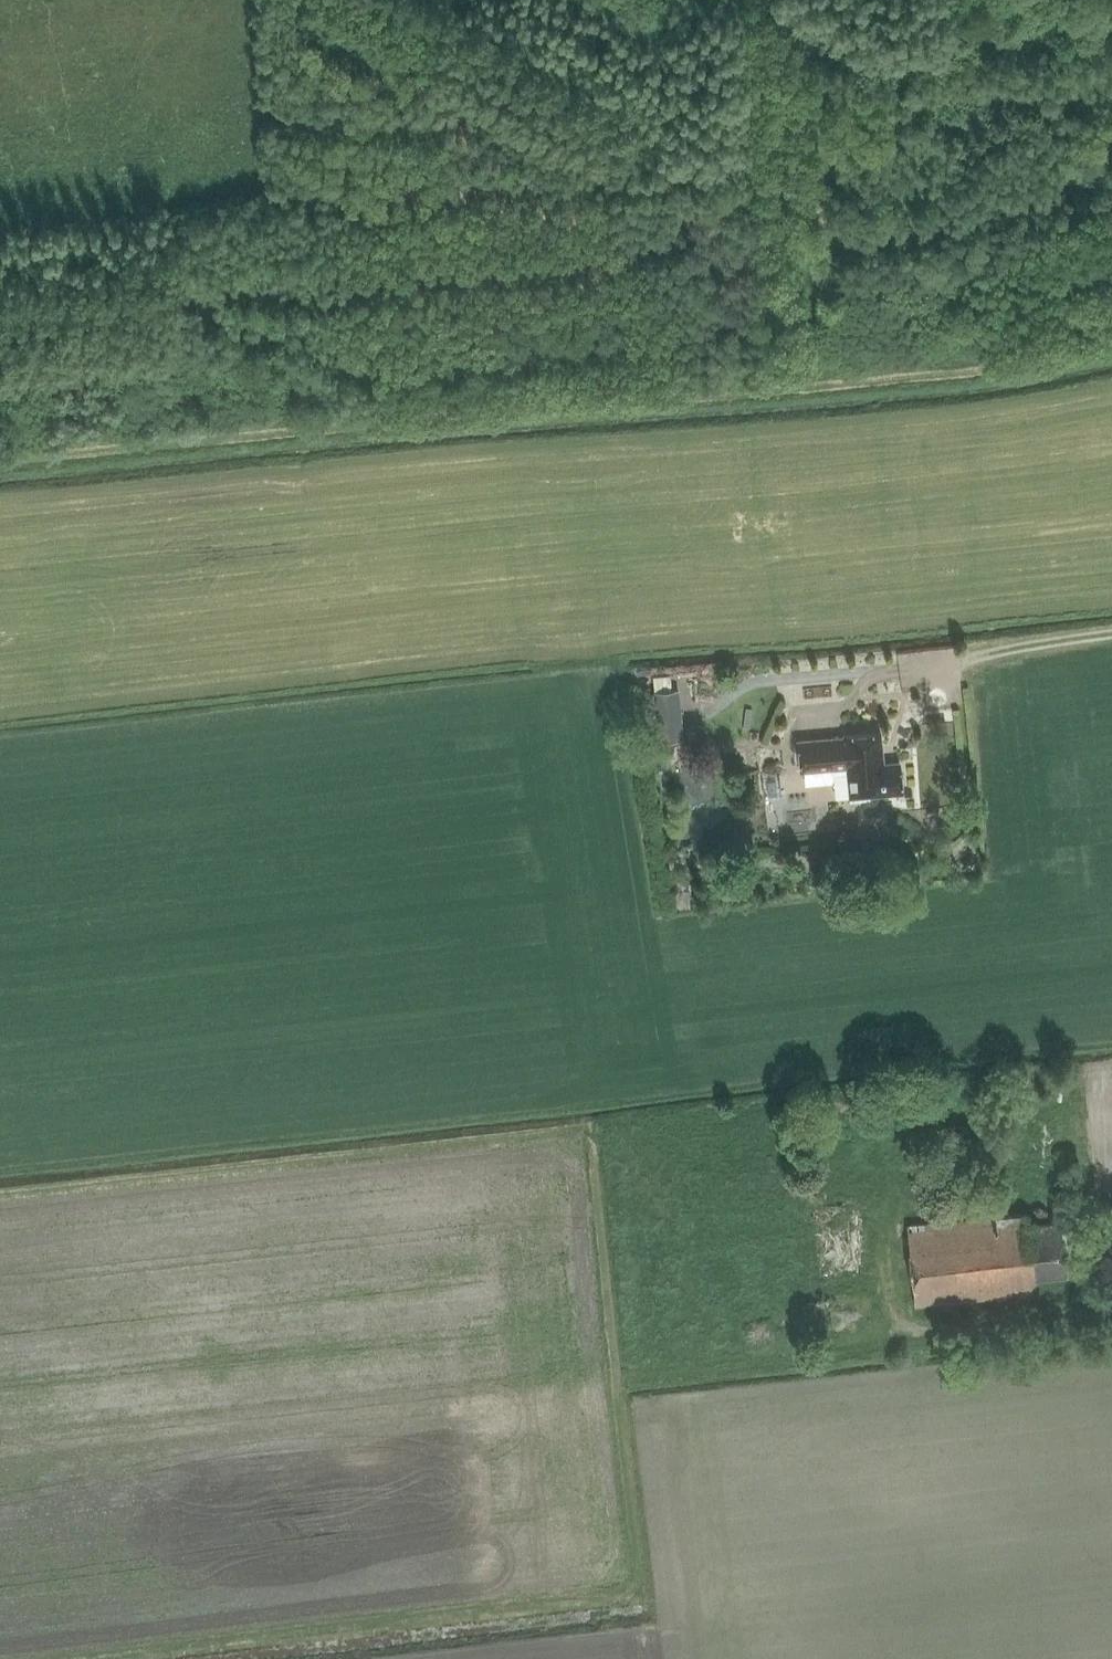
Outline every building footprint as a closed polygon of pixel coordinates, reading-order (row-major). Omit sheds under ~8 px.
[(676,689),(654,691),(656,715),(678,713),(676,689)] [(746,709),(744,728),(750,729),(752,710),(746,709)] [(678,713),(656,715),(658,740),(681,738),(678,713)] [(870,796),(903,793),(900,763),(884,764),(881,732),(845,735),(845,737),(798,742),(801,772),(848,768),(851,804),(871,802),(870,796)] [(779,778),(763,779),(764,796),(781,795),(779,778)] [(1038,1277),(1069,1274),(1063,1222),(1025,1225),(1024,1215),(907,1226),(915,1306),(1026,1294),(1038,1277)]
